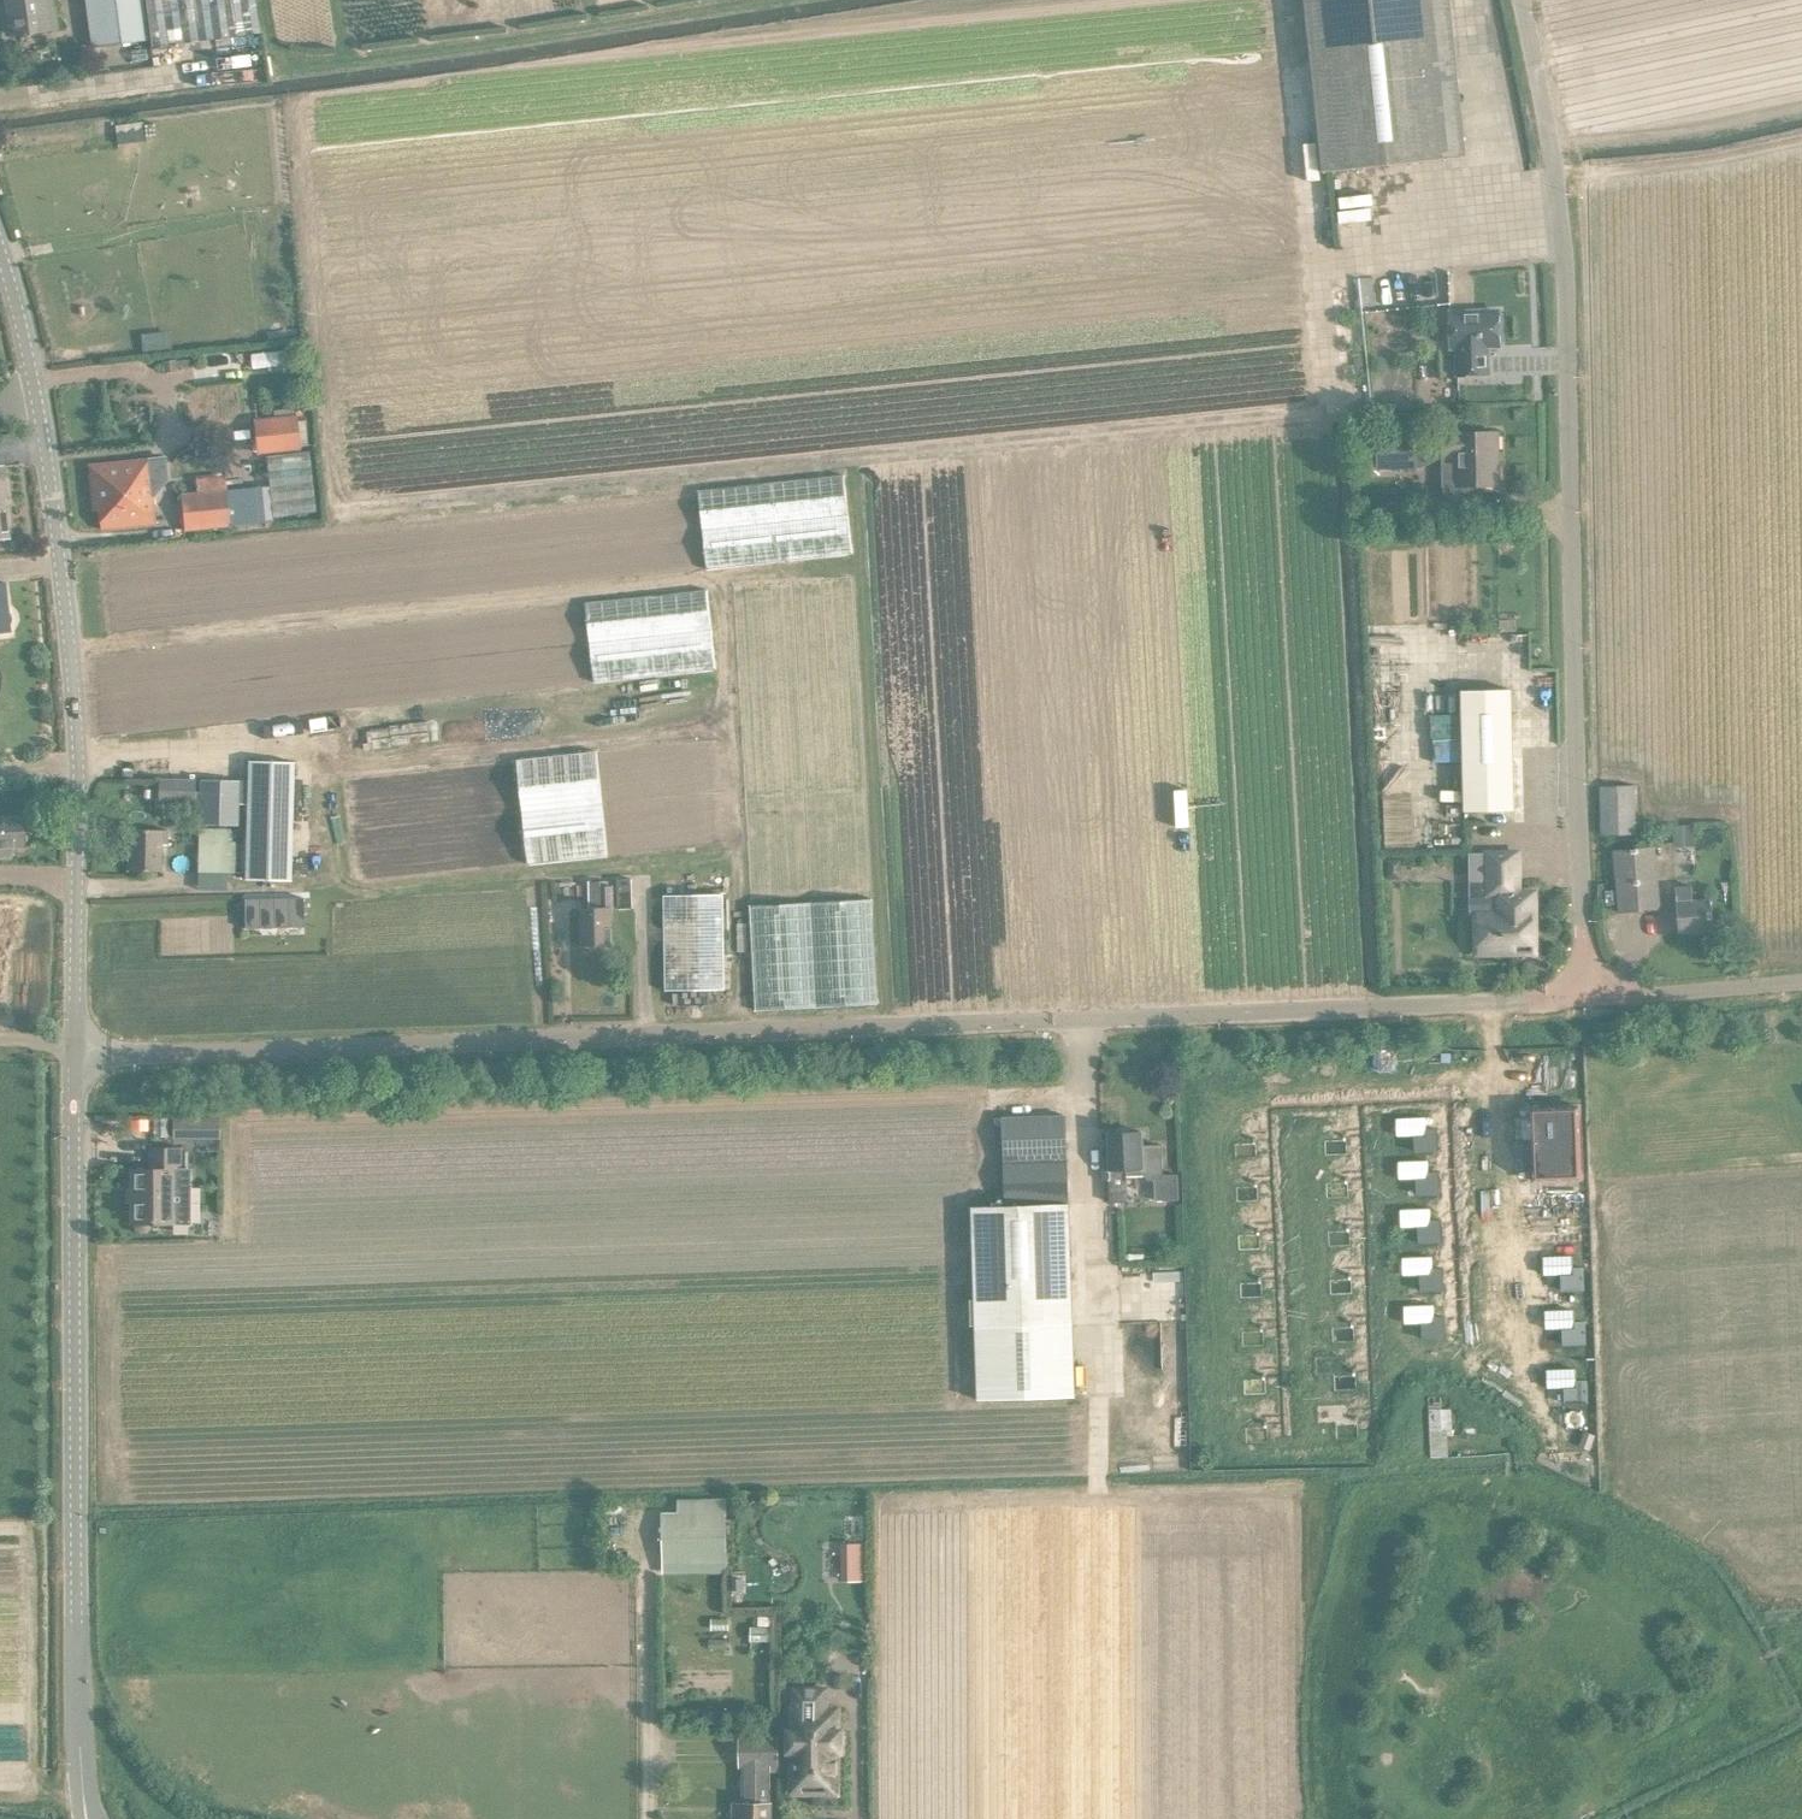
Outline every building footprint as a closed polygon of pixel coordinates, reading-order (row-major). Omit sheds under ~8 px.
[(10,35),(53,29),(49,0),(5,0),(10,35)] [(93,50),(149,43),(143,0),(84,0),(91,50),(93,50)] [(151,47),(228,35),(259,32),(255,0),(145,0),(151,47)] [(1446,158),(1430,0),(1304,0),(1321,171),(1446,158)] [(1498,310),(1449,312),(1450,346),(1458,346),(1459,374),(1493,374),(1492,345),(1499,345),(1498,310)] [(258,450),(296,446),(293,417),(254,421),(258,450)] [(1379,423),(1380,432),(1391,432),(1391,423),(1379,423)] [(1497,431),(1441,432),(1376,434),(1377,467),(1415,467),(1415,450),(1442,450),(1442,455),(1443,455),(1443,485),(1444,490),(1448,495),(1452,498),(1458,499),(1463,498),(1467,494),(1470,490),(1471,485),(1498,484),(1497,431)] [(251,455),(249,439),(233,441),(234,449),(242,447),(243,456),(251,455)] [(308,451),(265,456),(272,514),(314,510),(308,451)] [(92,509),(97,509),(98,508),(112,507),(110,488),(124,486),(124,487),(137,486),(137,493),(150,492),(147,458),(87,464),(92,509)] [(231,524),(258,521),(254,485),(226,489),(225,477),(195,480),(196,494),(182,496),(186,528),(231,523),(231,524)] [(98,508),(97,509),(100,528),(154,522),(150,492),(137,493),(137,486),(124,487),(124,486),(110,488),(112,507),(98,508)] [(1498,547),(1506,547),(1506,532),(1498,532),(1498,547)] [(8,630),(7,624),(8,622),(9,621),(9,619),(10,617),(9,616),(9,614),(8,613),(7,611),(6,610),(2,581),(0,581),(0,631),(8,630)] [(1464,810),(1513,809),(1510,688),(1461,690),(1464,810)] [(289,879),(292,761),(247,760),(246,787),(237,787),(237,780),(199,779),(199,792),(193,792),(194,779),(157,778),(157,801),(193,802),(193,801),(199,801),(198,823),(236,824),(237,795),(246,795),(244,878),(289,879)] [(123,779),(131,778),(130,767),(122,768),(123,779)] [(1601,834),(1636,833),(1635,784),(1600,785),(1601,834)] [(8,856),(11,853),(11,846),(23,846),(23,841),(25,839),(25,832),(22,830),(22,816),(0,816),(0,856),(8,856)] [(225,872),(225,826),(200,825),(199,871),(225,872)] [(1673,842),(1692,841),(1692,825),(1673,825),(1673,842)] [(164,830),(127,829),(125,829),(125,870),(158,870),(158,847),(164,847),(164,830)] [(1619,913),(1661,909),(1656,846),(1614,849),(1619,913)] [(1477,951),(1522,951),(1522,947),(1535,947),(1534,891),(1518,891),(1518,852),(1485,852),(1486,879),(1495,879),(1496,912),(1476,912),(1477,921),(1474,925),(1474,930),(1474,934),(1475,938),(1477,942),(1477,951)] [(1388,877),(1395,877),(1399,872),(1399,859),(1388,859),(1388,877)] [(612,946),(611,892),(629,892),(629,879),(608,879),(608,887),(601,888),(601,881),(590,881),(590,900),(595,900),(595,910),(582,910),(582,946),(612,946)] [(1676,889),(1680,934),(1713,931),(1710,900),(1694,902),(1692,887),(1676,889)] [(665,989),(724,988),(723,893),(663,894),(665,989)] [(302,896),(243,898),(243,927),(303,926),(302,896)] [(1531,1107),(1534,1180),(1582,1178),(1579,1106),(1531,1107)] [(1058,1113),(1058,1115),(1002,1117),(1005,1205),(971,1206),(977,1399),(1074,1396),(1068,1203),(1065,1115),(1062,1115),(1062,1113),(1058,1113)] [(1397,1116),(1398,1133),(1414,1132),(1415,1148),(1433,1147),(1432,1114),(1397,1116)] [(217,1116),(172,1117),(172,1138),(217,1137),(217,1116)] [(1127,1201),(1126,1168),(1142,1168),(1142,1172),(1149,1179),(1154,1179),(1163,1178),(1161,1144),(1142,1145),(1141,1131),(1107,1132),(1110,1179),(1109,1179),(1110,1201),(1127,1201)] [(180,1148),(151,1148),(151,1169),(131,1169),(131,1189),(127,1189),(127,1200),(131,1200),(131,1221),(134,1221),(134,1228),(138,1232),(144,1232),(149,1228),(149,1221),(186,1221),(186,1168),(180,1168),(180,1148)] [(1399,1174),(1429,1174),(1429,1158),(1399,1158),(1399,1174)] [(1415,1174),(1417,1192),(1440,1189),(1438,1171),(1415,1174)] [(1418,1224),(1418,1239),(1442,1239),(1441,1217),(1431,1217),(1431,1205),(1401,1206),(1402,1224),(1418,1224)] [(1403,1255),(1404,1271),(1433,1270),(1432,1254),(1403,1255)] [(1571,1255),(1542,1256),(1543,1273),(1561,1273),(1561,1289),(1583,1288),(1582,1267),(1572,1267),(1571,1255)] [(1441,1268),(1419,1269),(1420,1287),(1442,1286),(1441,1268)] [(1545,1327),(1563,1326),(1563,1343),(1585,1342),(1584,1321),(1574,1321),(1573,1309),(1545,1310),(1545,1327)] [(1576,1368),(1547,1369),(1548,1387),(1565,1386),(1566,1402),(1588,1401),(1587,1380),(1576,1380),(1576,1368)] [(1430,1405),(1431,1453),(1452,1453),(1451,1405),(1430,1405)] [(726,1562),(727,1499),(680,1499),(680,1513),(664,1513),(664,1562),(726,1562)] [(865,1578),(864,1541),(843,1541),(844,1578),(865,1578)] [(713,1618),(713,1629),(729,1629),(729,1618),(713,1618)] [(753,1626),(752,1641),(770,1641),(770,1626),(753,1626)] [(825,1688),(794,1689),(794,1708),(792,1708),(792,1730),(788,1730),(788,1751),(792,1751),(791,1782),(793,1782),(793,1792),(814,1792),(814,1782),(836,1782),(837,1751),(840,1751),(840,1730),(837,1729),(837,1708),(825,1708),(825,1688)] [(769,1772),(780,1772),(780,1736),(742,1736),(742,1818),(769,1818),(769,1772)]
